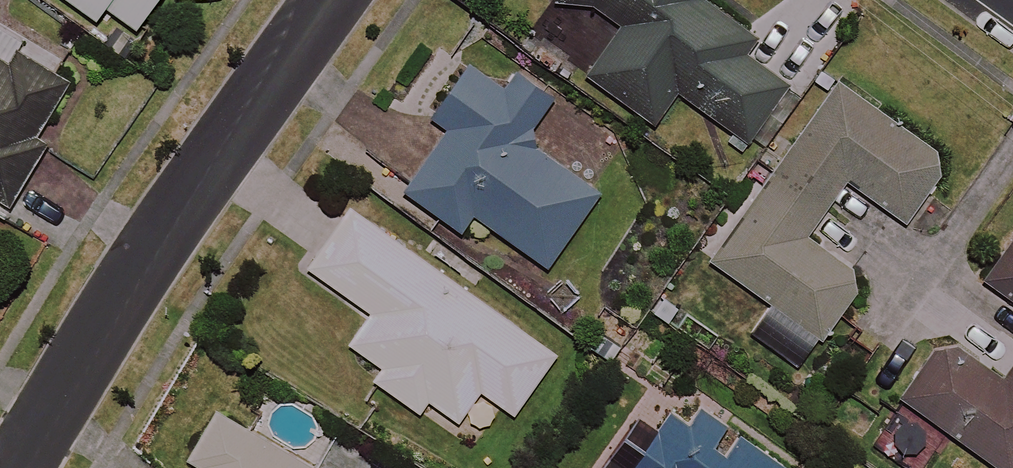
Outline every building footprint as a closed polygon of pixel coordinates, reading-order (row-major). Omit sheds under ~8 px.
[(98,21),(107,8),(139,31),(161,0),(69,0),(98,21)] [(557,4),(593,10),(620,29),(589,76),(658,122),(678,92),(749,140),(786,84),(744,56),(759,34),(709,0),(558,0),(557,4)] [(0,68),(0,207),(5,209),(42,146),(34,141),(70,79),(24,53),(11,75),(0,68)] [(502,87),(472,66),(435,119),(451,131),(409,191),(463,230),(475,213),(549,266),(601,193),(527,141),(554,102),(513,73),(502,87)] [(949,161),(841,83),(713,260),(775,305),(753,335),(801,370),(867,279),(809,237),(850,180),(906,220),(949,161)] [(558,356),(353,210),(310,270),(373,314),(351,345),(384,369),(375,381),(420,413),(429,400),(460,422),(482,391),(516,416),(558,356)] [(984,278),(1012,299),(1012,239),(984,278)] [(1004,379),(971,354),(960,368),(933,349),(899,394),(1000,467),(1012,467),(1012,366),(1004,379)] [(705,404),(691,425),(673,413),(635,467),(784,467),(746,443),(734,461),(714,447),(731,422),(705,404)] [(220,413),(190,463),(199,467),(314,467),(220,413)]
